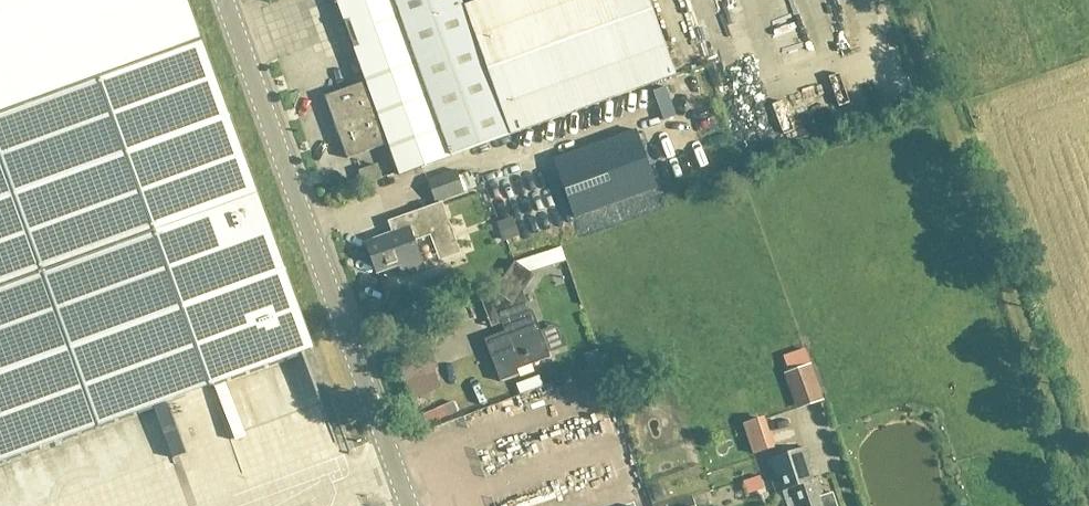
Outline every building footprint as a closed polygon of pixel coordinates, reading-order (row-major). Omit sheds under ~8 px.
[(96,80),(199,42),(184,0),(0,0),(0,115),(96,80)] [(474,4),(460,9),(457,0),(332,0),(362,82),(321,97),(343,159),(384,144),(395,176),(518,132),(474,4)] [(474,4),(518,132),(672,77),(644,0),(485,0),(474,4)] [(199,42),(96,80),(152,234),(208,387),(311,350),(199,42)] [(96,80),(0,115),(0,165),(40,274),(152,234),(96,80)] [(673,115),(663,86),(650,90),(661,119),(673,115)] [(654,188),(633,128),(549,158),(571,218),(654,188)] [(0,165),(0,289),(40,274),(0,165)] [(361,187),(378,181),(374,168),(356,173),(361,187)] [(452,173),(425,182),(432,205),(459,196),(452,173)] [(390,238),(364,247),(374,274),(396,266),(400,277),(420,269),(410,242),(428,236),(434,255),(453,248),(438,206),(386,225),(390,238)] [(501,244),(517,238),(510,219),(494,225),(501,244)] [(208,387),(152,234),(40,274),(96,428),(208,387)] [(518,262),(514,266),(511,264),(492,294),(512,306),(521,290),(530,276),(532,277),(535,273),(518,262)] [(40,274),(0,289),(0,463),(96,428),(40,274)] [(492,294),(480,297),(489,328),(499,325),(502,334),(482,340),(498,384),(517,377),(515,372),(548,359),(530,312),(528,313),(521,290),(512,306),(492,294)] [(600,366),(596,352),(582,356),(587,371),(600,366)] [(782,376),(794,412),(820,403),(808,367),(782,376)] [(741,427),(751,457),(771,451),(762,420),(741,427)] [(820,498),(815,481),(805,484),(800,471),(809,467),(803,450),(762,464),(773,495),(785,491),(790,505),(835,505),(831,494),(820,498)] [(743,497),(761,491),(757,478),(739,485),(743,497)] [(659,487),(649,490),(654,505),(657,505),(664,504),(659,487)]
